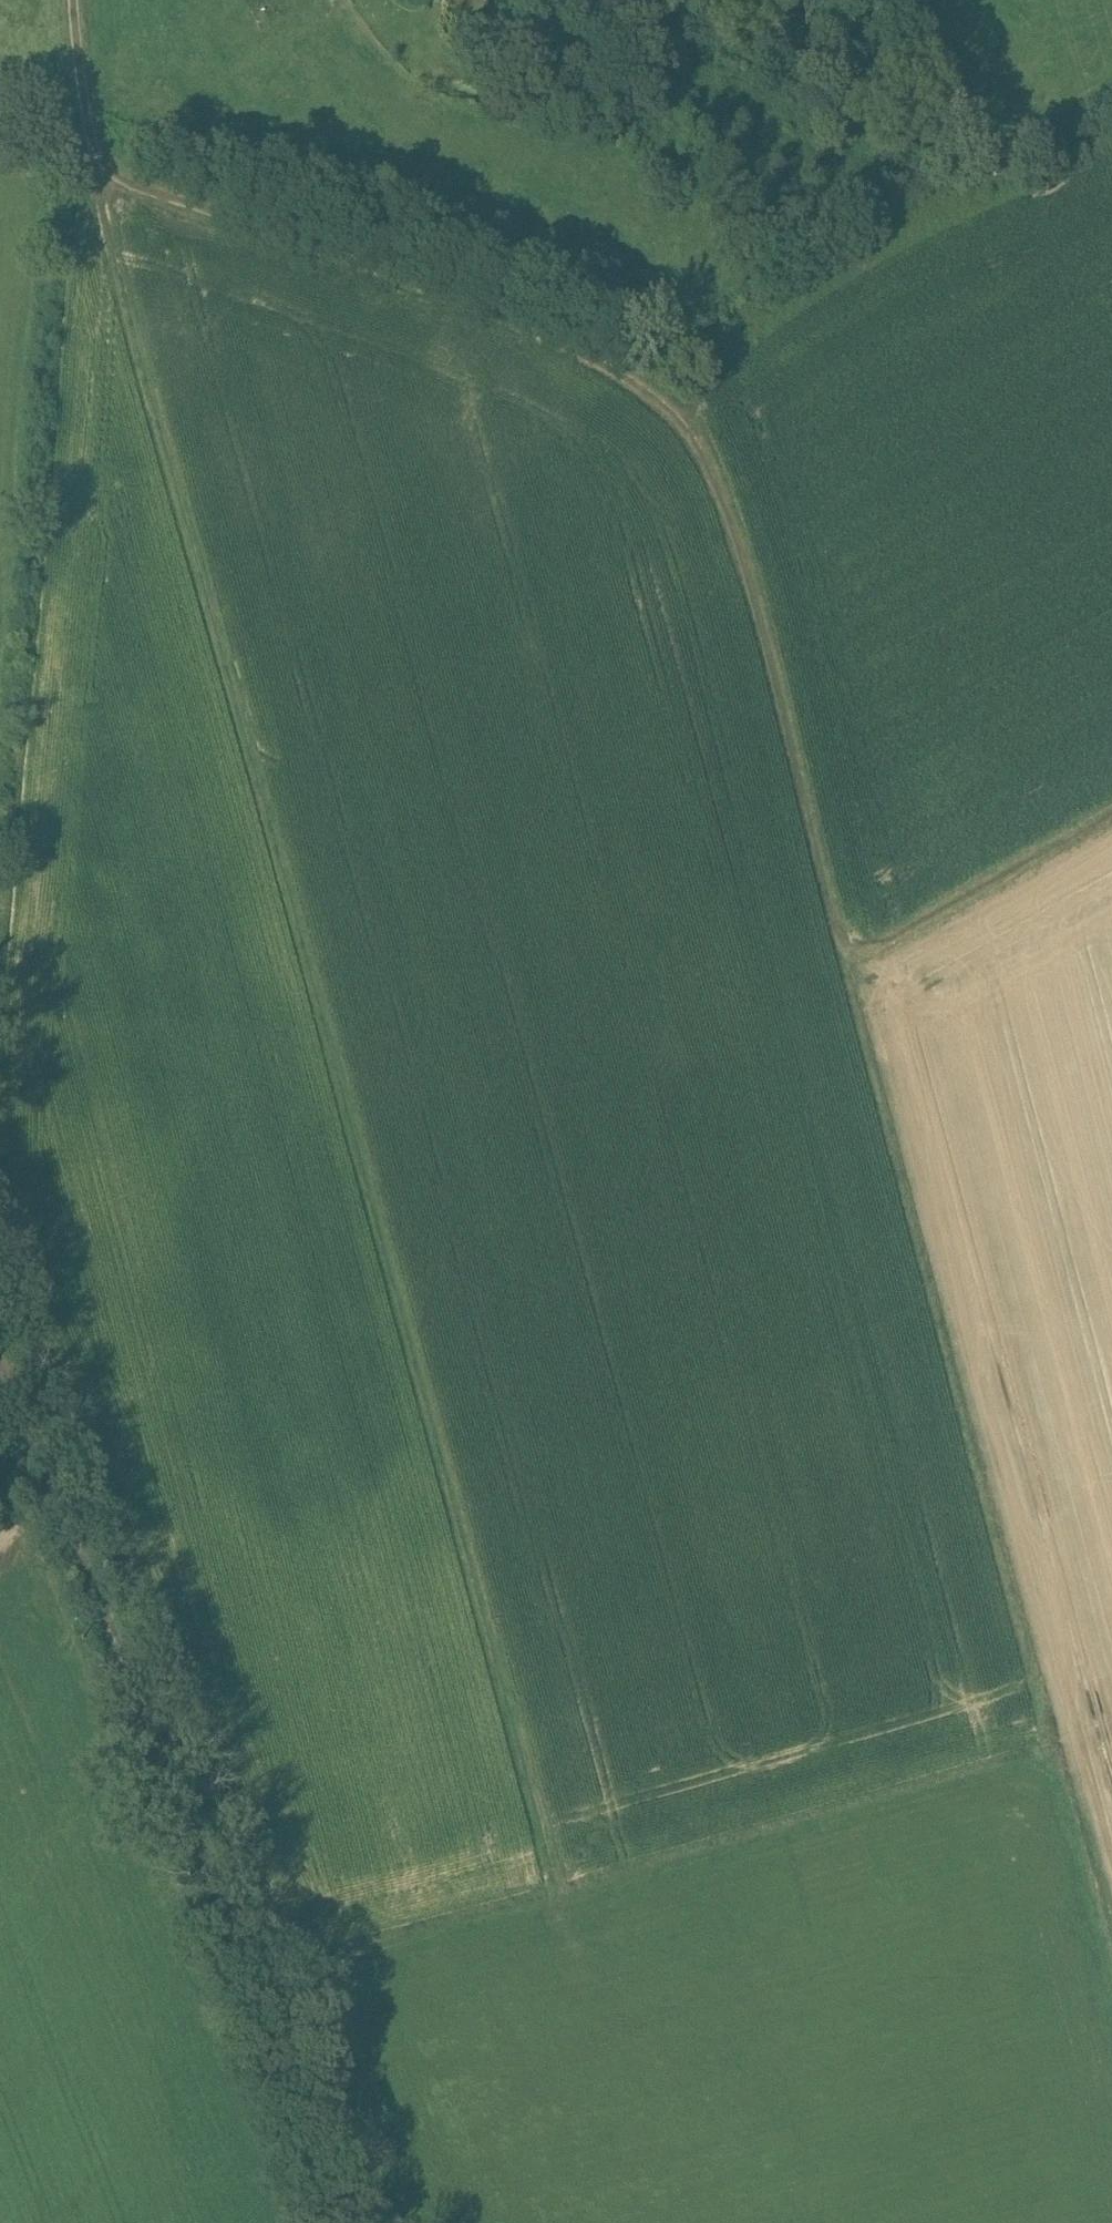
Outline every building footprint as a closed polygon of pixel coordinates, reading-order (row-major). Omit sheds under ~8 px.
[(484,0),(478,0),(481,6),(457,22),(460,26),(489,7),(484,0)]
